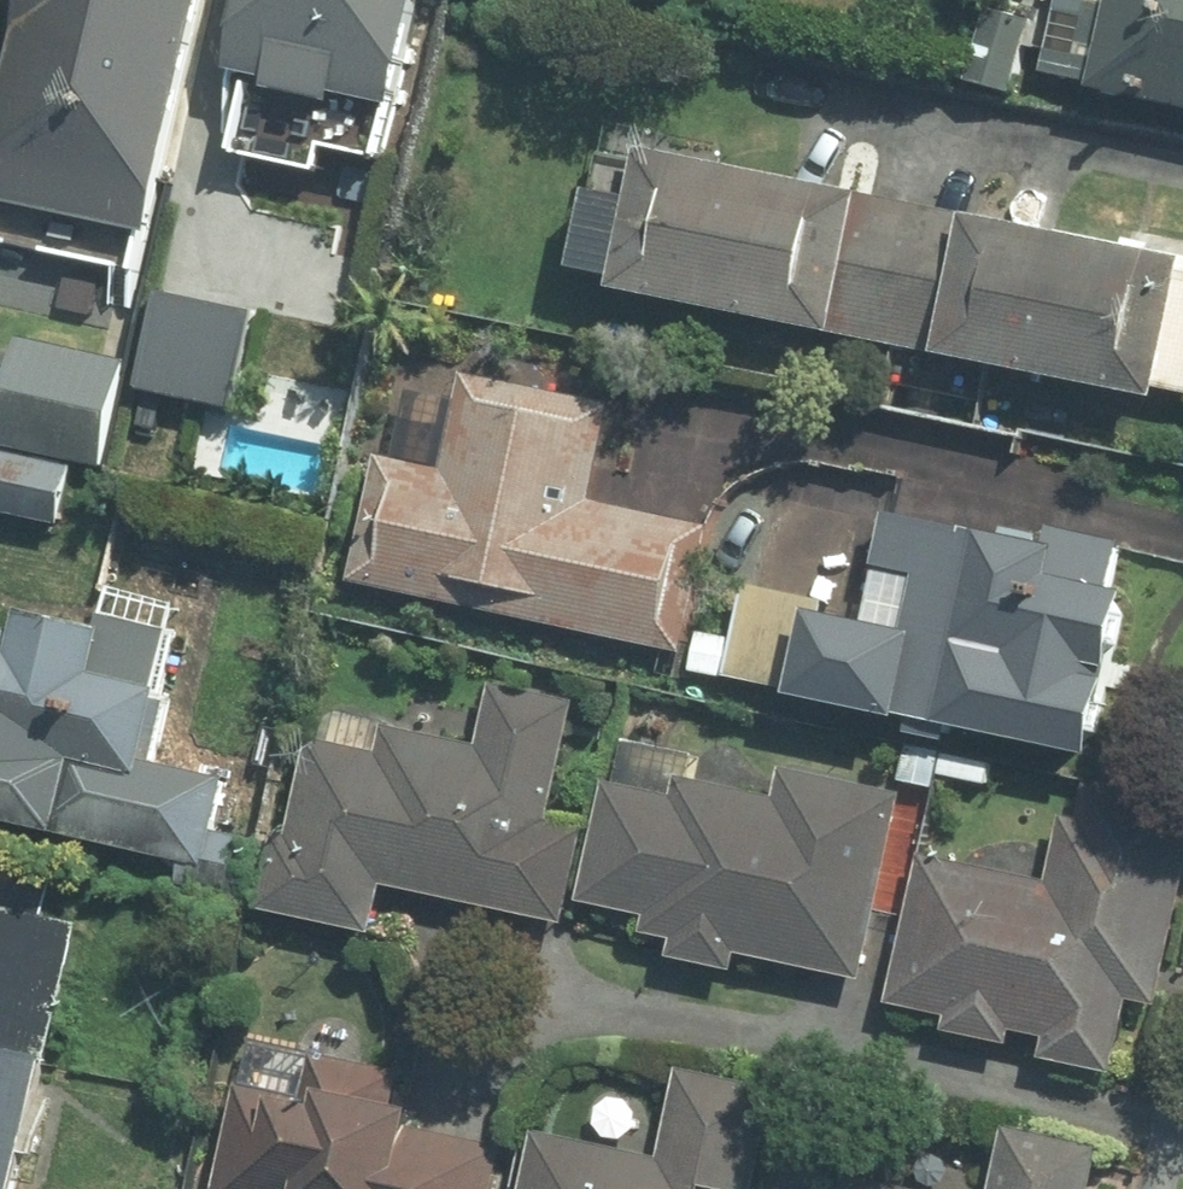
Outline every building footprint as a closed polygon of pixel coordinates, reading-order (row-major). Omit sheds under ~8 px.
[(210,0),(34,0),(0,152),(0,219),(160,253),(210,0)] [(231,92),(314,110),(319,91),(408,110),(432,0),(251,0),(231,92)] [(1046,88),(1102,101),(1099,111),(1182,129),(1182,0),(1065,0),(1046,88)] [(1052,256),(1055,242),(661,165),(659,174),(605,163),(580,289),(626,298),(622,316),(843,360),(846,347),(948,367),(945,381),(1171,426),(1175,406),(1182,407),(1182,282),(1052,256)] [(263,317),(166,293),(141,394),(239,417),(263,317)] [(15,347),(0,433),(0,516),(66,527),(76,469),(106,474),(124,366),(15,347)] [(705,566),(712,535),(598,513),(616,418),(471,389),(452,485),(381,471),(356,598),(692,664),(711,567),(705,566)] [(1057,552),(897,518),(872,634),(824,623),(826,615),(748,598),(729,689),(802,704),(799,721),(908,744),(910,739),(1102,780),(1137,615),(1119,611),(1131,554),(1060,539),(1057,552)] [(42,837),(56,759),(142,774),(156,701),(166,702),(179,631),(105,618),(102,635),(20,620),(16,638),(0,635),(0,829),(42,837)] [(554,832),(578,713),(497,696),(485,758),(390,739),(384,767),(312,753),(292,850),(279,847),(263,925),(378,948),(388,899),(569,936),(589,839),(554,832)] [(866,995),(907,806),(785,780),(778,809),(682,788),(678,808),(611,794),(585,914),(653,928),(650,945),(679,952),(675,972),(741,986),(745,969),(866,995)] [(951,1037),(1113,1068),(1125,1008),(1149,1012),(1179,850),(1058,827),(1045,893),(917,868),(889,1016),(953,1028),(951,1037)] [(71,924),(0,908),(0,1188),(13,1188),(71,924)] [(236,1090),(220,1188),(487,1188),(494,1145),(399,1129),(407,1080),(315,1065),(309,1102),(236,1090)] [(684,1081),(666,1170),(541,1144),(531,1188),(764,1188),(782,1102),(684,1081)] [(1010,1137),(999,1188),(1098,1188),(1105,1156),(1010,1137)]
